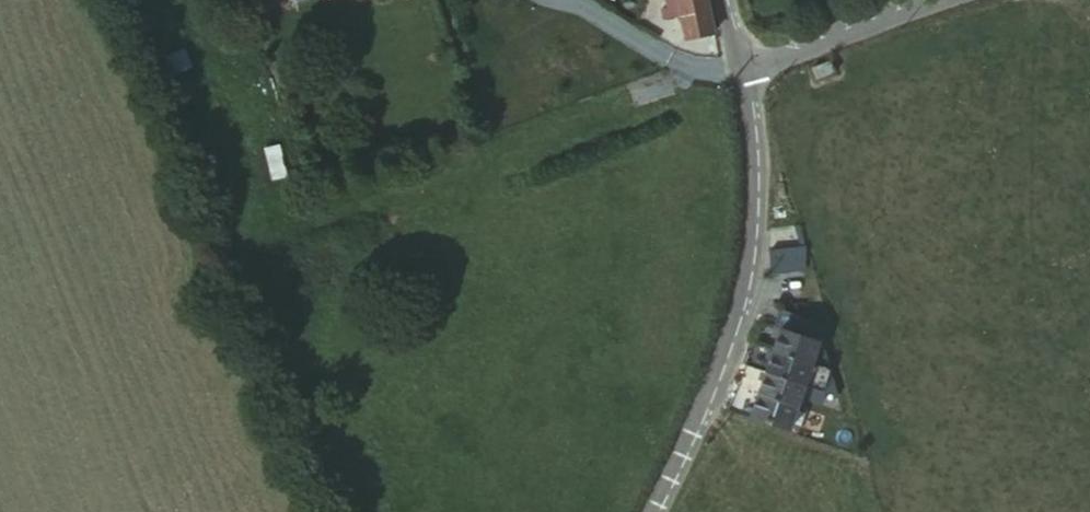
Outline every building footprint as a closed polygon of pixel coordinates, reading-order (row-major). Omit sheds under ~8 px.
[(678,14),(713,7),(710,1),(710,0),(675,0),(678,14)] [(683,41),(720,34),(713,7),(678,14),(683,41)] [(831,61),(812,68),(816,79),(835,72),(831,61)] [(807,256),(775,255),(773,270),(793,270),(802,270),(811,270),(807,256)] [(784,289),(801,289),(798,275),(784,275),(784,289)] [(778,333),(783,317),(776,314),(769,334),(777,336),(778,333)] [(828,372),(816,329),(783,317),(778,333),(817,345),(810,366),(828,372)] [(777,336),(771,352),(810,366),(817,345),(778,333),(777,336)] [(810,366),(771,352),(765,373),(802,387),(810,366)] [(828,372),(810,366),(802,387),(822,394),(828,372)] [(758,393),(795,406),(802,387),(765,373),(758,393)] [(750,418),(787,430),(795,406),(758,393),(750,418)]
